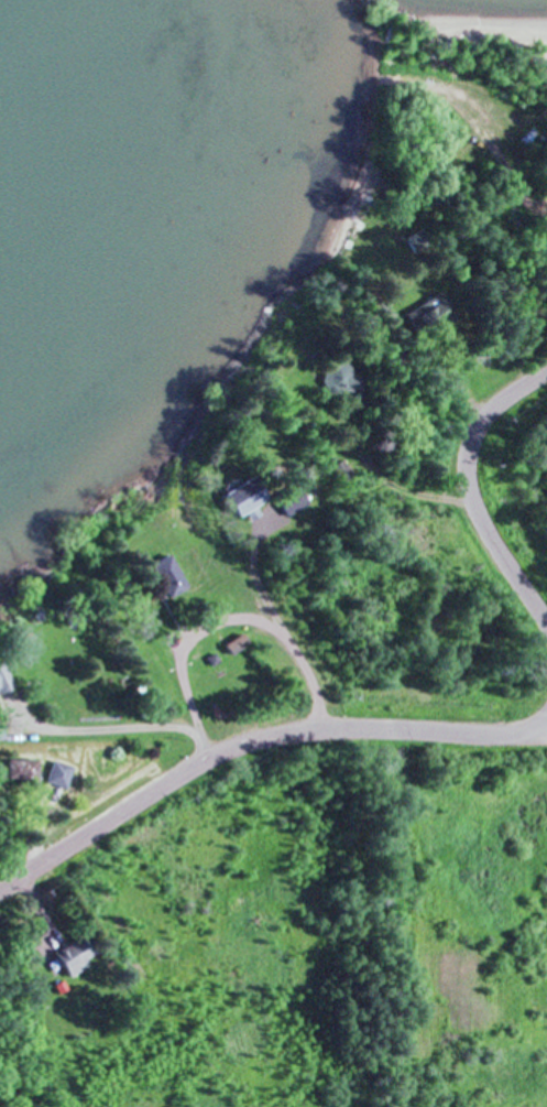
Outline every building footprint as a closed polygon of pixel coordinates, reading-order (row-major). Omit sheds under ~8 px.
[(409,248),(404,238),(422,227),(428,237),(409,248)] [(453,317),(419,339),(402,312),(437,291),(453,317)] [(358,373),(360,384),(325,392),(319,368),(347,362),(349,376),(358,373)] [(350,474),(341,481),(330,467),(339,460),(350,474)] [(236,514),(223,490),(250,478),(261,501),(236,514)] [(296,488),(306,499),(287,514),(277,503),(296,488)] [(150,563),(167,553),(185,585),(167,595),(150,563)] [(230,653),(223,643),(240,632),(247,642),(230,653)] [(11,684),(0,689),(0,661),(11,684)] [(17,783),(17,775),(7,775),(7,759),(35,758),(35,783),(17,783)] [(65,786),(46,780),(53,760),(72,767),(65,786)] [(94,956),(70,974),(55,954),(77,936),(94,956)] [(25,972),(29,987),(41,984),(37,968),(25,972)]
